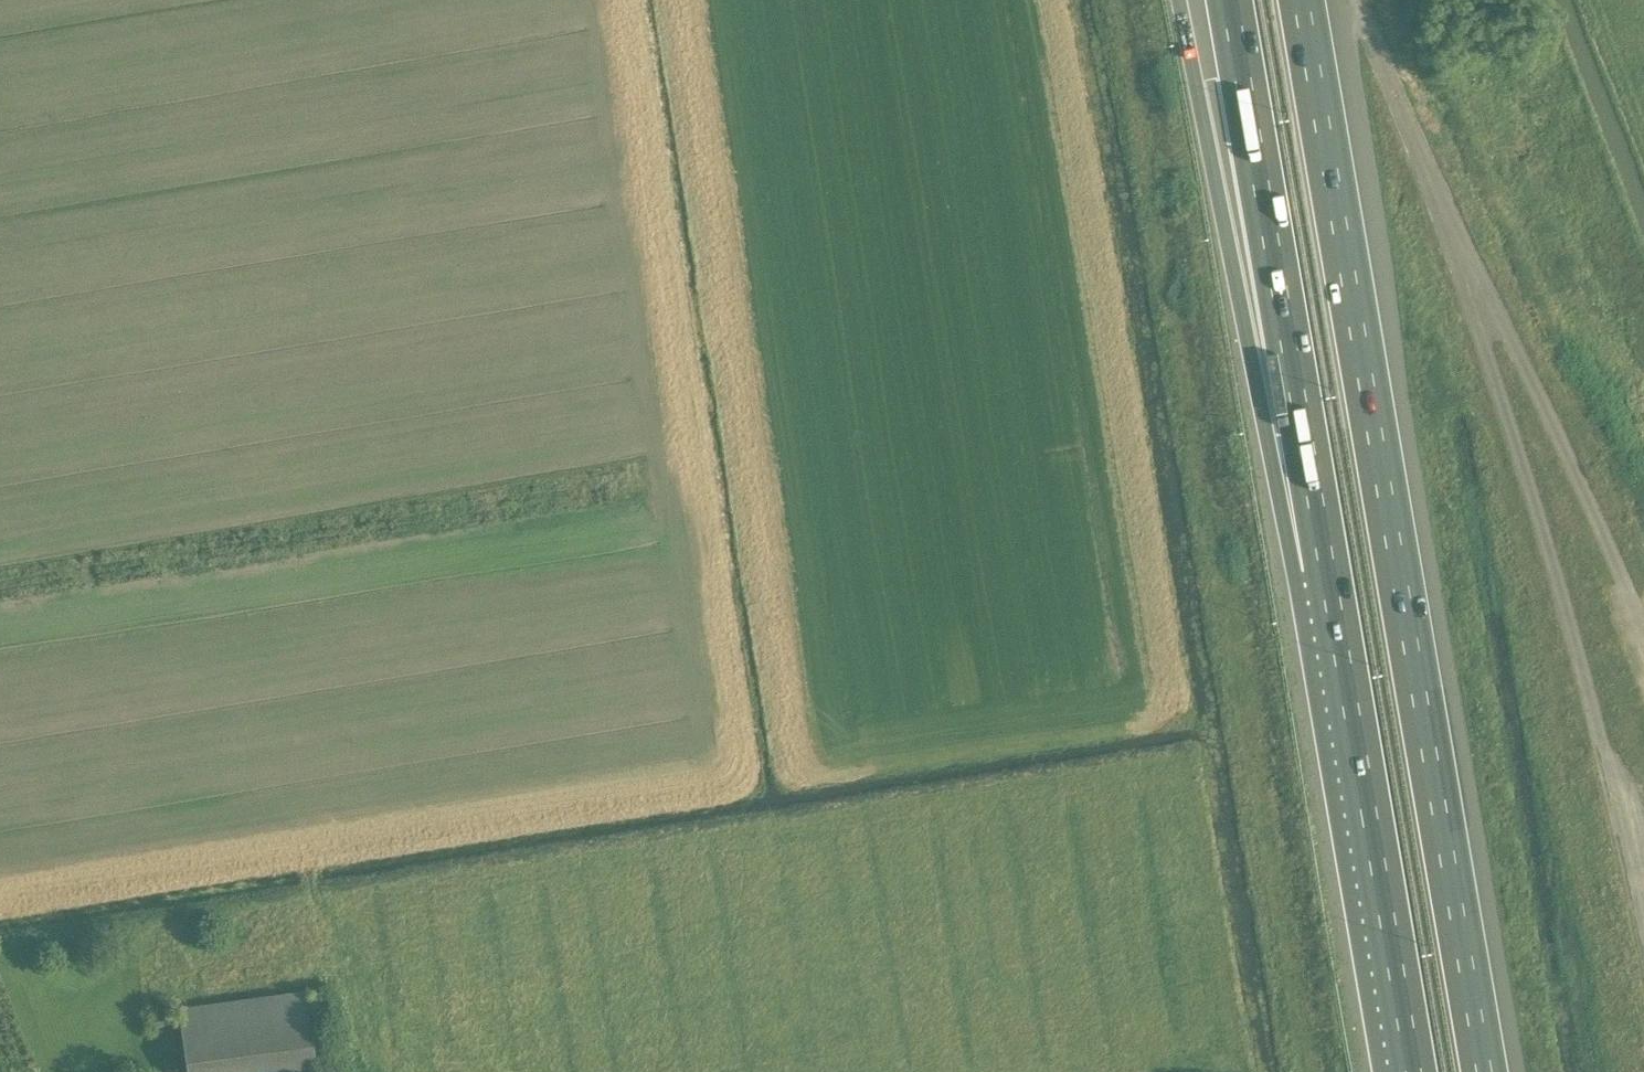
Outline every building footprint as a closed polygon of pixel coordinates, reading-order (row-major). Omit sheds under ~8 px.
[(186,1071),(299,1071),(316,1070),(304,989),(177,1007),(186,1071)] [(166,1012),(147,1014),(149,1027),(167,1024),(166,1012)]
